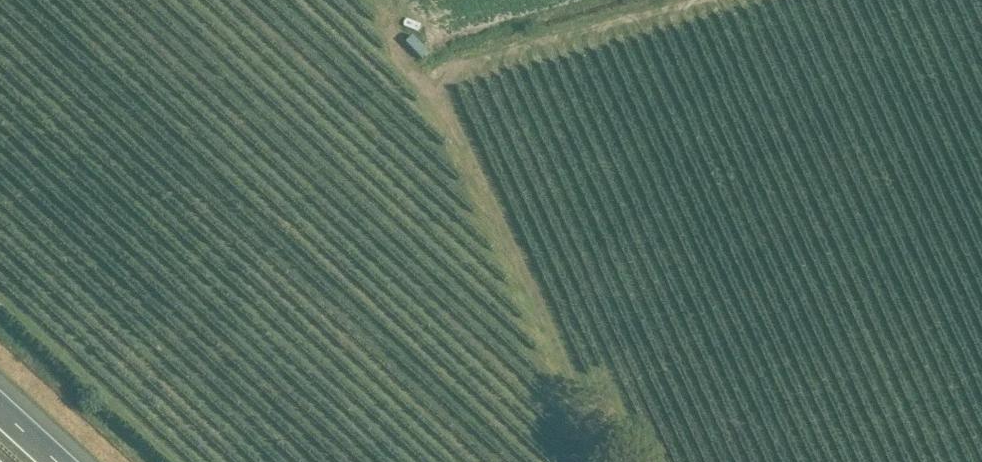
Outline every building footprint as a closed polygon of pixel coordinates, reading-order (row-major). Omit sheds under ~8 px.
[(414,35),(405,40),(417,59),(425,54),(414,35)]
